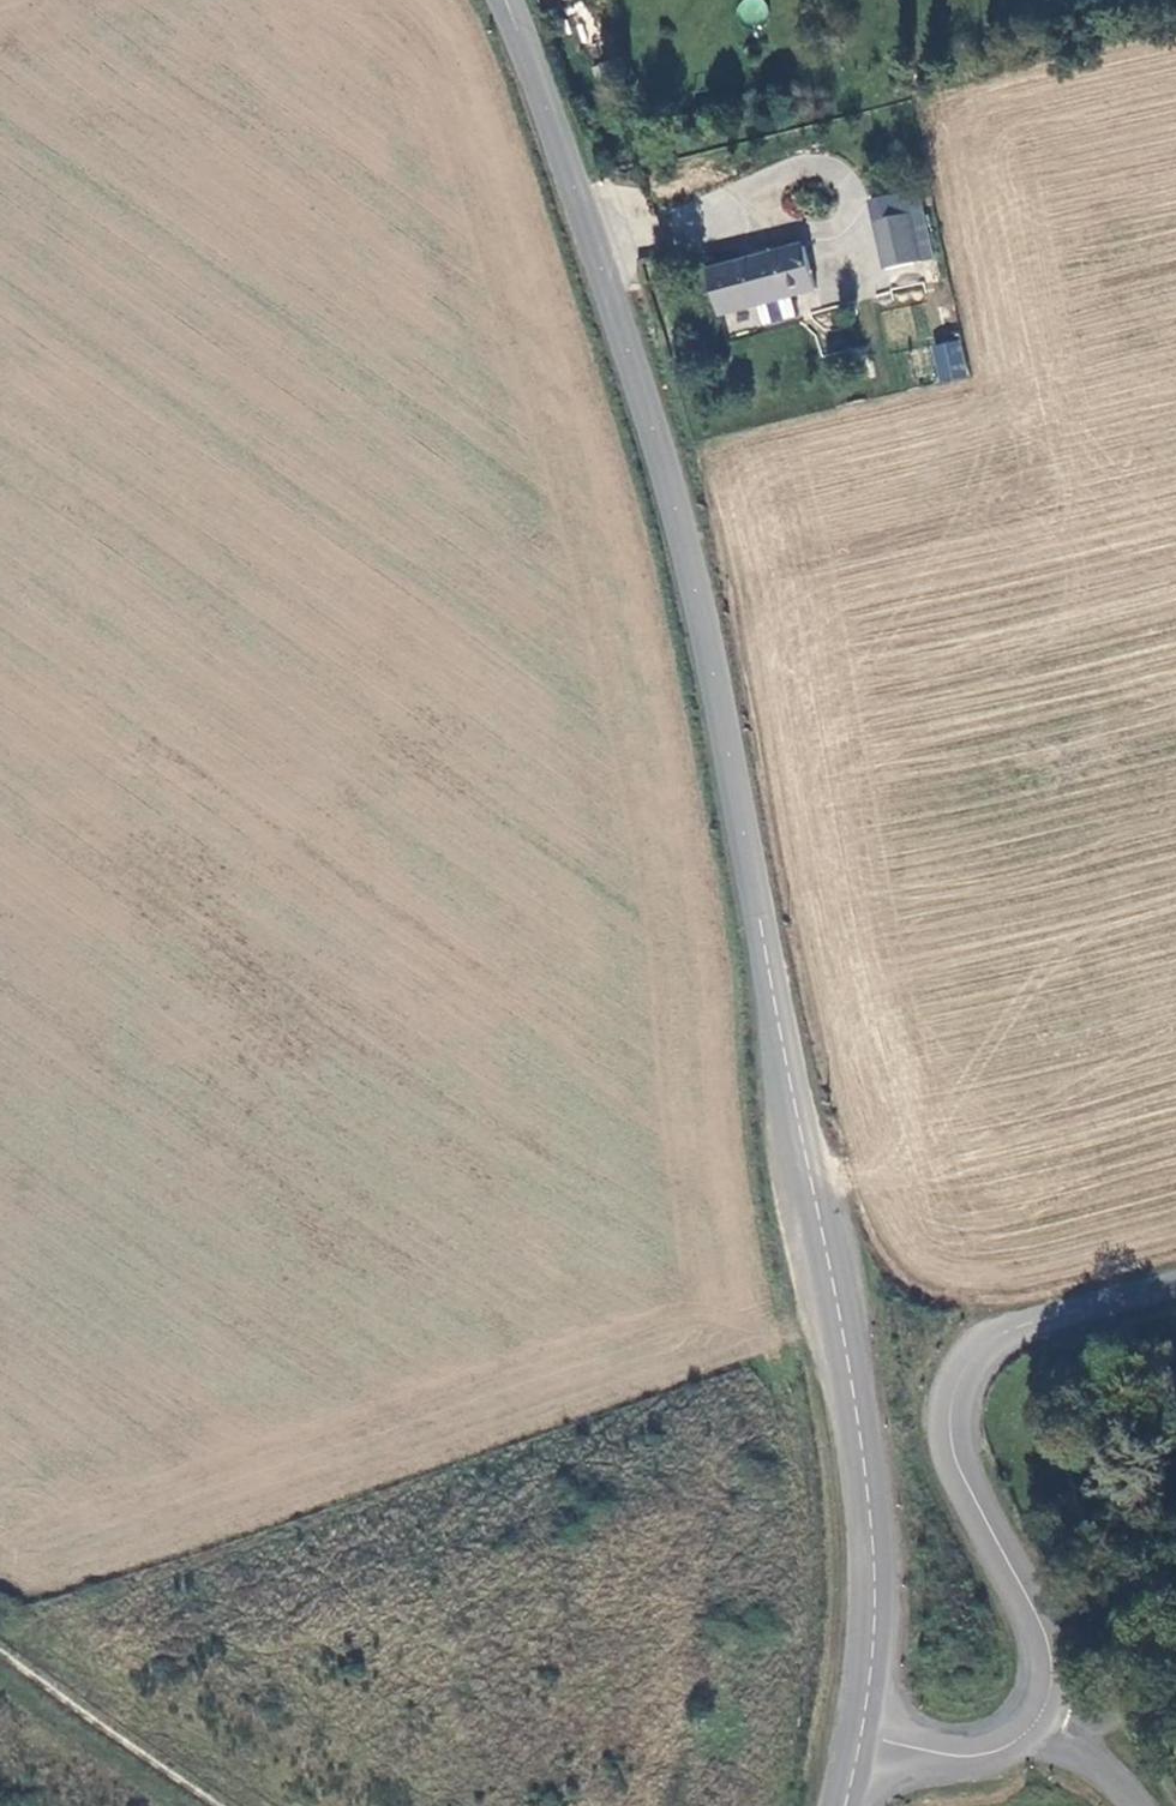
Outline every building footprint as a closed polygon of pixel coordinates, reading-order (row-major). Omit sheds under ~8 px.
[(740,1),(743,22),(766,19),(763,0),(745,0),(740,1)] [(912,212),(877,219),(886,268),(921,261),(912,212)] [(710,269),(722,314),(788,296),(788,293),(816,286),(806,246),(806,244),(776,253),(776,251),(710,269)] [(960,338),(930,344),(938,382),(968,376),(960,338)]
